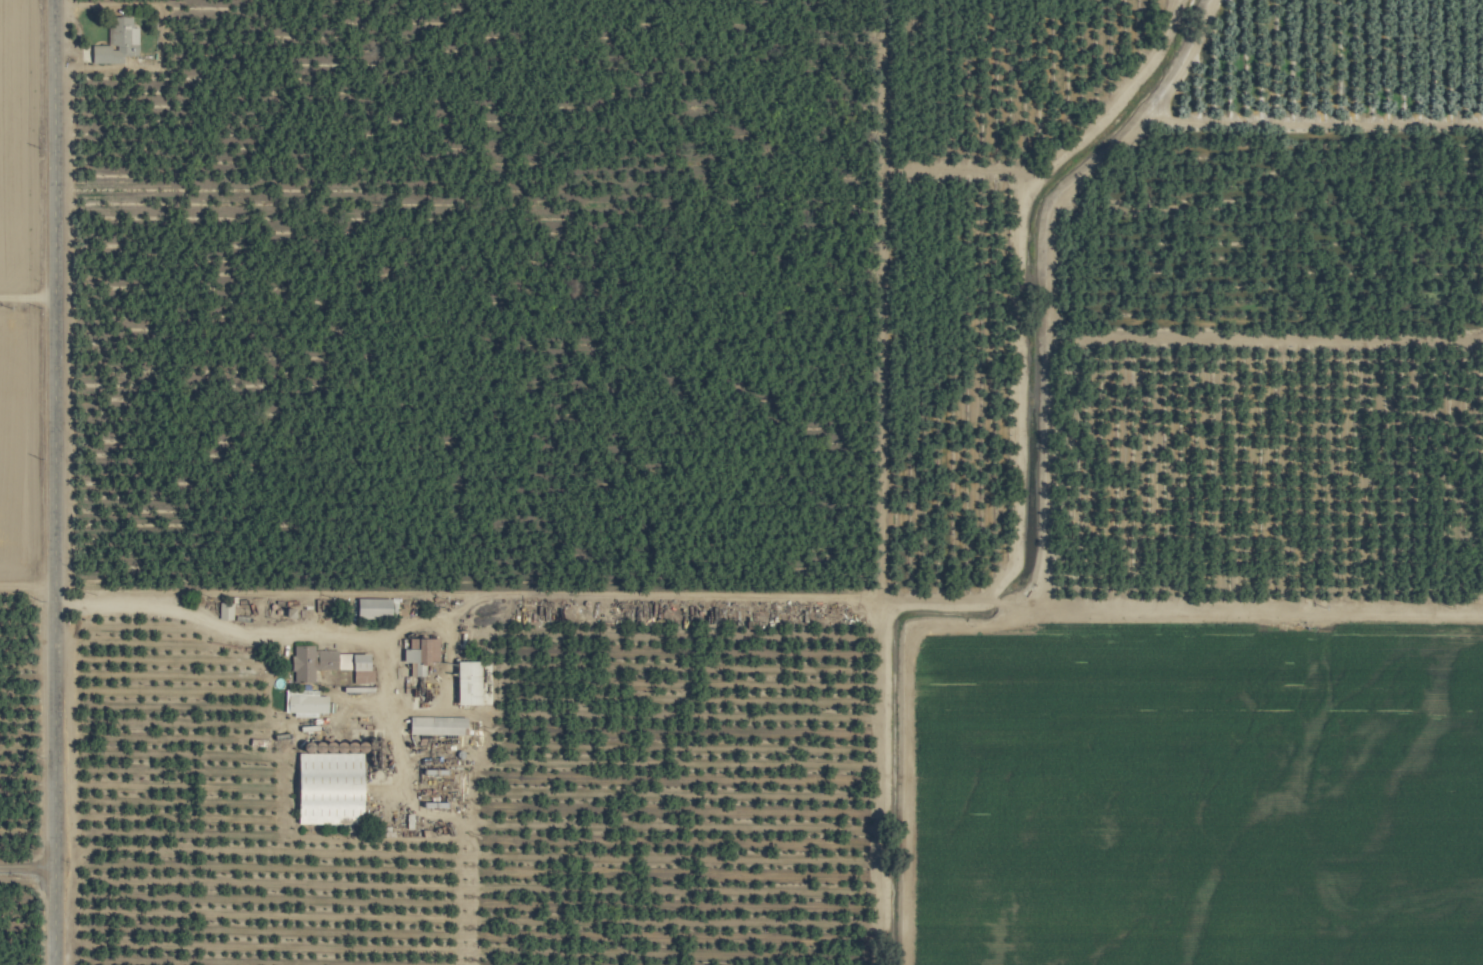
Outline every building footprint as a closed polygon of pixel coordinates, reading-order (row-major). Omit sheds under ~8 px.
[(135,55),(135,26),(128,26),(128,16),(106,16),(106,45),(89,45),(89,63),(119,63),(119,55),(135,55)] [(387,599),(353,599),(352,619),(386,620),(387,599)] [(435,661),(435,639),(405,639),(405,649),(399,649),(399,663),(411,663),(411,677),(422,677),(422,661),(435,661)] [(312,671),(350,670),(351,684),(371,683),(371,670),(363,670),(363,652),(312,653),(312,646),(289,646),(289,683),(312,683),(312,671)] [(451,706),(474,706),(473,662),(450,662),(451,706)] [(316,692),(282,692),(281,713),(289,713),(289,717),(315,718),(315,714),(324,714),(324,697),(316,696),(316,692)] [(405,735),(461,736),(462,718),(405,717),(405,735)]
